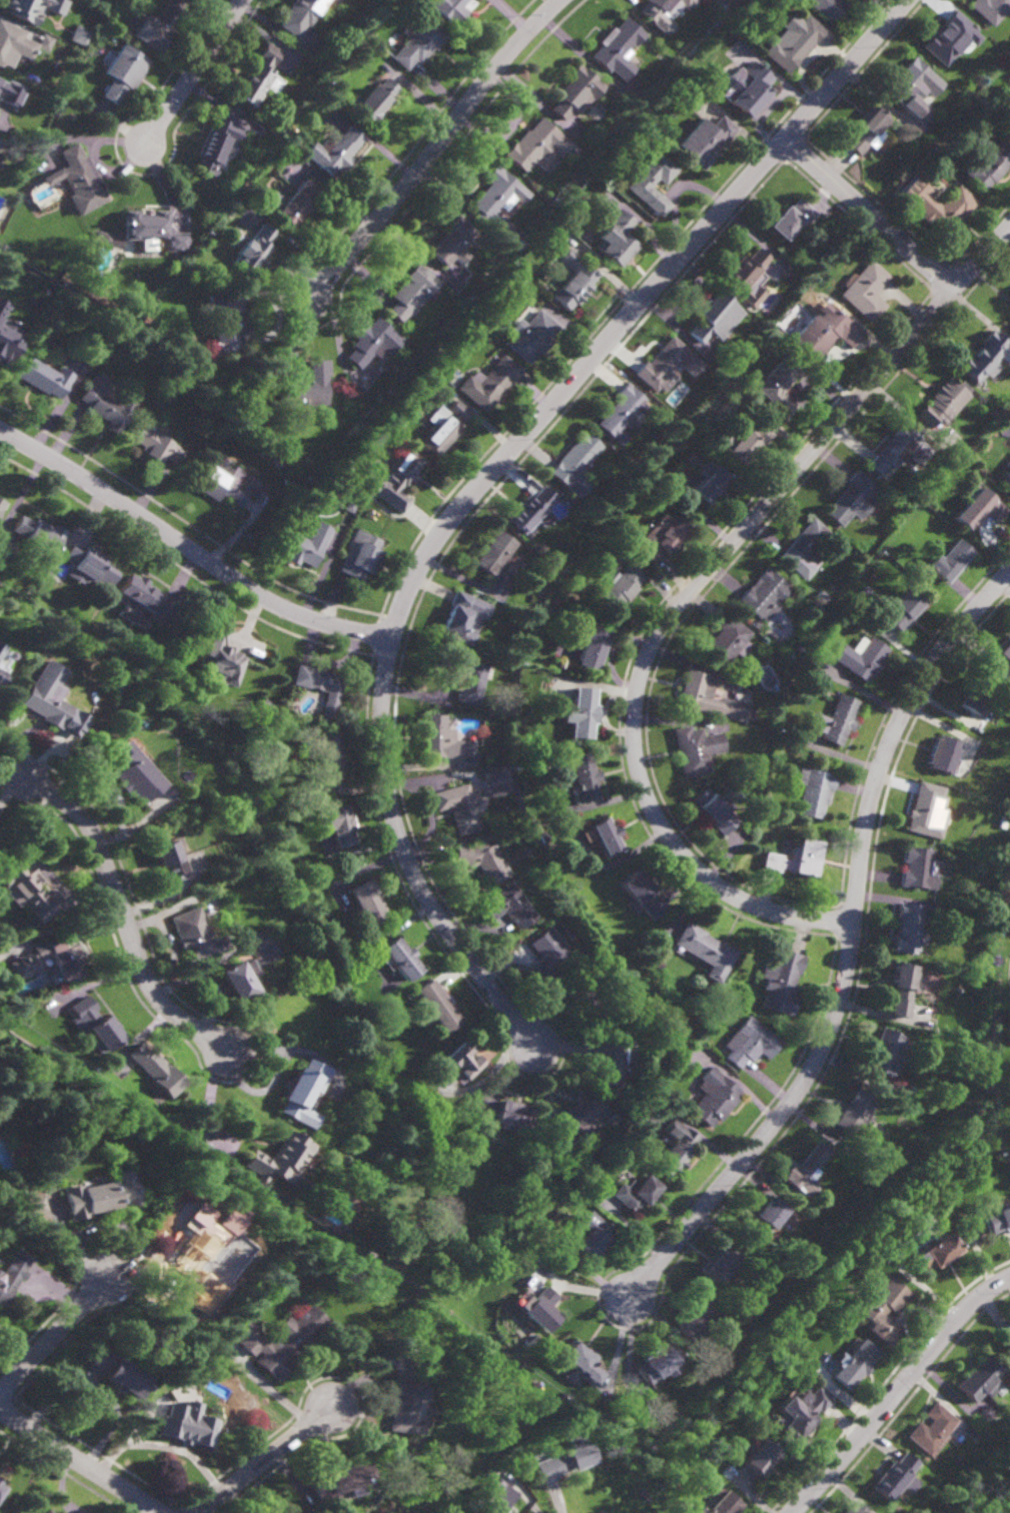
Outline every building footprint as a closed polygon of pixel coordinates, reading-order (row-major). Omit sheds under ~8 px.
[(1,7),(5,0),(58,0),(64,3),(57,18),(43,11),(39,18),(38,18),(33,27),(5,13),(6,10),(1,7)] [(148,28),(167,0),(188,0),(180,11),(183,13),(171,29),(172,30),(157,52),(132,34),(140,22),(148,28)] [(286,13),(295,0),(341,0),(336,8),(325,1),(309,28),(305,26),(298,39),(278,27),(287,14),(286,13)] [(425,2),(427,0),(471,0),(474,3),(467,12),(468,13),(455,28),(425,2)] [(648,2),(645,0),(694,0),(695,4),(692,7),(687,7),(685,10),(681,6),(667,23),(660,17),(653,25),(639,13),(648,2)] [(832,22),(803,0),(840,0),(845,4),(832,22)] [(970,5),(975,0),(1009,0),(1009,6),(993,25),(970,5)] [(967,41),(964,39),(955,49),(959,52),(946,67),(922,45),(934,32),(937,35),(947,25),(944,22),(956,8),(978,28),(967,41)] [(435,51),(431,48),(418,63),(414,60),(405,70),(392,58),(408,39),(400,32),(419,10),(449,36),(435,51)] [(735,24),(728,19),(734,12),(741,18),(735,24)] [(787,73),(763,51),(773,41),(774,41),(787,27),(792,32),(808,14),(826,30),(787,73)] [(646,35),(636,47),(632,44),(628,49),(631,52),(630,53),(640,61),(624,80),(611,70),(609,72),(591,56),(602,43),(599,42),(612,27),(615,30),(625,17),(646,35)] [(6,68),(0,65),(0,20),(24,32),(22,36),(35,42),(40,32),(52,37),(45,50),(34,45),(28,58),(14,51),(6,68)] [(82,45),(67,38),(73,25),(88,32),(82,45)] [(272,67),(274,68),(272,70),(286,79),(276,94),(264,87),(252,106),(241,99),(240,100),(237,97),(237,96),(233,93),(248,69),(249,70),(256,60),(258,57),(257,56),(267,40),(283,50),(272,67)] [(131,89),(126,85),(115,103),(101,94),(113,76),(104,70),(122,42),(150,60),(131,89)] [(926,104),(934,112),(932,115),(936,118),(932,122),(928,119),(923,125),(901,105),(886,91),(903,72),(901,70),(914,56),(932,72),(921,84),(926,90),(919,98),(926,104)] [(767,71),(757,82),(770,93),(763,101),(766,104),(759,112),(756,110),(749,118),(729,101),(730,100),(723,94),(729,86),(728,85),(726,84),(726,83),(725,81),(725,80),(726,78),(726,77),(727,76),(728,75),(729,74),(730,74),(732,73),(733,73),(734,74),(736,74),(737,75),(738,76),(739,75),(740,77),(744,72),(744,71),(753,60),(767,71)] [(592,99),(585,93),(562,120),(550,109),(559,98),(555,94),(571,76),(568,73),(578,62),(604,85),(592,99)] [(691,76),(683,69),(688,63),(696,70),(691,76)] [(398,88),(390,98),(389,98),(377,111),(378,112),(369,123),(365,120),(366,119),(347,102),(354,94),(359,99),(372,83),(374,84),(376,81),(379,83),(385,76),(398,88)] [(13,105),(0,99),(0,78),(21,88),(13,105)] [(3,129),(9,106),(0,103),(0,128),(3,129)] [(886,135),(874,149),(869,144),(859,155),(843,141),(853,129),(854,130),(859,125),(856,123),(873,104),(889,118),(880,129),(886,135)] [(738,128),(725,142),(724,141),(710,157),(713,160),(704,169),(677,145),(701,117),(713,126),(722,115),(738,128)] [(231,154),(224,150),(218,163),(214,161),(209,173),(196,168),(201,156),(197,154),(208,127),(213,129),(219,116),(230,121),(230,122),(242,127),(231,154)] [(559,156),(552,151),(545,159),(539,155),(524,172),(502,154),(513,141),(515,142),(526,129),(528,131),(540,116),(578,149),(571,157),(564,150),(559,156)] [(364,137),(349,155),(352,158),(340,171),(336,168),(331,174),(305,152),(315,139),(321,144),(327,137),(332,141),(339,133),(341,135),(349,125),(364,137)] [(1005,135),(1009,139),(1009,162),(1007,166),(1008,167),(995,183),(992,181),(985,189),(962,170),(974,156),(976,158),(984,149),(989,154),(1005,135)] [(83,155),(85,154),(104,187),(102,188),(107,198),(79,214),(68,195),(72,193),(62,176),(45,185),(41,177),(60,167),(61,168),(67,165),(59,150),(75,141),(83,155)] [(666,184),(659,178),(652,187),(672,205),(661,217),(628,187),(659,152),(679,169),(666,184)] [(520,204),(514,198),(504,210),(500,206),(495,213),(500,217),(490,229),(472,213),(475,209),(470,205),(490,182),(483,177),(495,163),(530,193),(520,204)] [(940,204),(959,184),(978,202),(962,219),(961,218),(946,234),(930,220),(928,223),(921,216),(923,213),(916,206),(914,208),(897,192),(914,174),(931,190),(928,193),(940,204)] [(310,200),(314,203),(293,228),(275,213),(277,211),(264,200),(275,188),(287,199),(306,177),(320,188),(310,200)] [(818,213),(806,226),(798,234),(794,230),(786,239),(770,225),(788,204),(792,208),(800,198),(818,213)] [(234,215),(229,211),(234,204),(239,208),(234,215)] [(618,267),(600,250),(599,251),(595,248),(602,240),(598,237),(610,223),(608,222),(620,209),(636,222),(625,235),(637,245),(618,267)] [(153,213),(156,213),(156,210),(168,210),(168,220),(171,220),(171,232),(187,232),(185,249),(166,250),(166,238),(124,239),(124,226),(124,221),(125,221),(125,210),(138,210),(138,213),(141,213),(141,210),(153,210),(153,213)] [(460,263),(453,257),(445,266),(428,251),(445,232),(442,231),(457,214),(476,231),(461,248),(468,255),(460,263)] [(268,244),(273,248),(266,257),(268,259),(262,268),(259,265),(251,275),(233,260),(238,254),(235,252),(248,236),(250,238),(263,221),(277,232),(268,244)] [(121,249),(94,240),(97,230),(124,239),(121,249)] [(740,293),(723,278),(730,270),(728,267),(733,261),(736,263),(744,254),(748,259),(759,247),(771,258),(740,293)] [(578,305),(576,302),(569,310),(553,297),(575,271),(561,259),(571,248),(582,257),(580,259),(599,275),(592,284),(594,286),(578,305)] [(875,294),(887,305),(872,322),(840,294),(870,259),(890,276),(875,294)] [(425,296),(424,294),(399,322),(386,311),(395,300),(390,296),(405,278),(403,276),(415,262),(438,282),(425,296)] [(744,312),(719,341),(710,332),(700,344),(688,333),(700,319),(697,316),(703,309),(700,306),(706,299),(709,301),(719,290),(744,312)] [(234,315),(248,310),(254,328),(240,333),(241,335),(217,343),(209,319),(204,321),(201,313),(207,311),(204,302),(227,294),(234,315)] [(849,320),(850,319),(866,332),(851,349),(837,336),(816,361),(792,341),(815,313),(819,317),(830,304),(849,320)] [(560,327),(550,338),(552,341),(542,353),(540,351),(529,364),(508,346),(519,333),(513,327),(520,319),(526,324),(539,309),(560,327)] [(402,339),(388,355),(383,351),(377,358),(372,353),(357,369),(344,357),(353,347),(350,345),(355,339),(352,336),(363,324),(366,326),(375,316),(402,339)] [(1007,343),(998,353),(1000,354),(975,383),(957,367),(967,356),(969,358),(983,343),(981,341),(991,329),(1007,343)] [(4,375),(0,373),(0,334),(1,335),(2,334),(21,345),(4,375)] [(685,369),(682,367),(673,378),(668,374),(665,378),(666,379),(655,392),(637,377),(647,365),(672,335),(696,356),(685,369)] [(512,384),(510,383),(497,397),(498,399),(486,413),(458,388),(470,375),(472,376),(477,370),(484,376),(504,353),(523,370),(512,384)] [(797,380),(795,378),(781,394),(783,396),(784,394),(798,406),(786,421),(774,410),(776,407),(756,389),(787,353),(806,370),(797,380)] [(55,373),(59,366),(73,375),(58,399),(47,392),(45,395),(14,375),(26,356),(55,373)] [(326,405),(311,405),(311,410),(297,411),(296,405),(281,406),(280,381),(299,380),(299,385),(309,385),(308,360),(328,359),(329,375),(325,375),(326,405)] [(119,405),(125,396),(137,403),(118,436),(105,429),(109,422),(86,409),(89,405),(78,399),(94,371),(107,379),(99,393),(119,405)] [(971,395),(946,423),(938,417),(928,428),(915,416),(926,404),(929,407),(931,404),(927,401),(936,391),(935,391),(939,385),(940,386),(949,376),(971,395)] [(633,416),(632,415),(613,438),(596,424),(619,397),(616,394),(626,383),(646,400),(637,410),(638,411),(633,416)] [(470,411),(460,423),(459,421),(456,424),(462,429),(438,456),(423,442),(431,434),(428,431),(434,424),(429,419),(443,404),(448,409),(457,399),(470,411)] [(999,412),(995,407),(1000,402),(1004,406),(999,412)] [(993,419),(988,414),(994,409),(999,414),(993,419)] [(177,465),(164,457),(160,463),(146,454),(147,452),(142,449),(143,447),(131,439),(147,414),(160,423),(155,431),(186,451),(177,465)] [(755,431),(762,423),(774,434),(753,458),(751,456),(741,467),(718,448),(742,420),(755,431)] [(916,447),(920,442),(930,450),(919,464),(907,454),(894,469),(890,466),(882,476),(869,465),(892,437),(891,436),(902,423),(909,429),(908,430),(917,438),(912,444),(916,447)] [(578,499),(548,472),(584,431),(602,447),(578,474),(590,486),(578,499)] [(407,486),(405,484),(400,491),(413,500),(402,513),(362,482),(372,468),(382,476),(388,468),(391,470),(409,446),(427,460),(407,486)] [(964,466),(959,461),(962,458),(967,463),(964,466)] [(232,477),(230,480),(238,485),(246,472),(258,480),(256,483),(264,488),(258,498),(250,493),(241,507),(222,495),(217,502),(193,486),(209,462),(232,477)] [(721,498),(718,496),(709,506),(693,492),(716,466),(732,480),(723,490),(726,492),(721,498)] [(339,477),(334,472),(338,468),(343,473),(339,477)] [(862,520),(854,513),(843,527),(826,513),(851,484),(848,481),(858,469),(878,487),(871,495),(873,497),(871,499),(876,503),(862,520)] [(1000,481),(1009,470),(1009,489),(1000,481)] [(349,479),(344,475),(347,471),(353,475),(349,479)] [(992,498),(992,497),(1008,510),(997,523),(986,514),(979,523),(976,520),(967,530),(953,518),(974,494),(968,488),(974,482),(992,498)] [(555,498),(545,509),(554,517),(543,528),(536,521),(523,535),(506,519),(514,510),(512,507),(517,502),(519,504),(528,494),(531,497),(542,486),(555,498)] [(670,521),(674,516),(690,531),(683,539),(674,549),(675,549),(668,557),(662,552),(652,564),(638,552),(642,547),(637,543),(663,515),(670,521)] [(33,524),(35,519),(51,529),(53,525),(65,532),(48,561),(34,553),(38,546),(11,530),(20,516),(33,524)] [(817,562),(811,557),(807,561),(808,562),(797,574),(779,557),(815,518),(831,532),(820,545),(827,552),(817,562)] [(315,567),(300,560),(298,565),(288,560),(291,554),(277,547),(286,528),(310,540),(320,521),(335,528),(315,567)] [(492,577),(473,563),(497,529),(516,544),(492,577)] [(380,550),(382,551),(371,575),(368,573),(364,581),(340,570),(342,565),(337,563),(340,557),(346,560),(352,548),(357,550),(365,532),(384,540),(380,550)] [(946,583),(925,566),(942,546),(947,551),(957,539),(972,552),(946,583)] [(81,551),(83,549),(104,563),(103,565),(116,573),(104,591),(87,580),(83,586),(66,575),(72,566),(62,559),(71,544),(81,551)] [(644,578),(637,587),(639,589),(627,603),(625,600),(616,611),(600,597),(610,584),(607,582),(615,573),(618,575),(628,564),(644,578)] [(788,599),(785,596),(780,603),(782,605),(767,622),(762,618),(761,620),(738,600),(767,567),(791,588),(790,590),(793,593),(788,599)] [(136,579),(138,576),(146,582),(145,584),(163,596),(160,600),(169,606),(170,605),(180,612),(171,625),(164,620),(161,626),(147,617),(149,614),(137,607),(135,610),(139,613),(132,624),(117,615),(125,603),(123,602),(122,604),(114,598),(129,575),(136,579)] [(939,589),(933,583),(937,579),(943,584),(939,589)] [(913,621),(903,633),(877,609),(887,598),(894,605),(910,588),(928,604),(913,621)] [(485,619),(482,618),(476,633),(477,634),(471,647),(439,633),(441,627),(442,628),(452,605),(450,604),(456,589),(492,605),(485,619)] [(827,605),(822,602),(827,596),(831,599),(827,605)] [(821,612),(816,607),(818,604),(824,608),(821,612)] [(744,657),(737,652),(725,669),(703,652),(721,629),(716,625),(726,612),(752,632),(747,639),(753,644),(744,657)] [(212,624),(230,630),(224,646),(235,650),(234,652),(242,655),(242,656),(245,657),(235,685),(223,681),(221,685),(205,679),(209,668),(206,667),(206,668),(198,665),(212,624)] [(595,671),(574,664),(582,642),(577,640),(582,626),(590,628),(590,627),(608,634),(595,671)] [(1007,635),(1009,638),(1009,668),(992,652),(1007,635)] [(889,649),(881,659),(884,661),(872,678),(870,677),(865,683),(849,671),(850,670),(834,658),(845,644),(852,650),(862,636),(867,640),(870,636),(889,649)] [(480,704),(456,699),(458,689),(455,688),(458,673),(443,670),(446,656),(488,665),(480,704)] [(72,706),(60,728),(42,717),(42,715),(20,702),(45,660),(64,671),(51,694),(72,706)] [(344,677),(333,717),(320,713),(326,692),(308,687),(300,685),(297,694),(292,692),(294,683),(292,682),(297,664),(344,677)] [(3,679),(0,684),(0,667),(8,672),(4,680),(3,679)] [(720,699),(721,696),(750,704),(745,722),(699,709),(698,714),(677,708),(688,668),(709,674),(709,677),(717,679),(712,697),(720,699)] [(975,714),(957,703),(976,673),(994,684),(975,714)] [(595,722),(592,721),(591,737),(570,736),(573,684),(594,685),(593,703),(596,703),(595,722)] [(852,719),(857,721),(853,731),(848,729),(841,747),(821,739),(823,733),(813,728),(819,713),(829,717),(839,692),(859,701),(852,719)] [(446,740),(462,739),(462,755),(424,756),(423,748),(421,748),(420,722),(423,722),(423,713),(445,713),(446,740)] [(691,729),(702,727),(704,735),(723,731),(727,751),(708,754),(712,772),(684,777),(674,727),(690,724),(691,729)] [(341,778),(321,780),(321,776),(316,776),(315,767),(321,766),(321,764),(320,764),(317,733),(337,731),(341,778)] [(961,741),(950,774),(929,767),(931,763),(927,762),(936,737),(939,738),(940,734),(961,741)] [(475,752),(464,752),(464,740),(476,740),(475,752)] [(142,802),(137,795),(134,798),(127,789),(125,791),(119,784),(121,782),(114,774),(116,772),(110,765),(133,745),(164,783),(142,802)] [(593,768),(597,767),(599,779),(595,780),(599,796),(591,797),(592,801),(586,803),(585,800),(578,801),(568,752),(588,748),(593,768)] [(833,792),(830,791),(828,804),(825,803),(822,819),(798,815),(804,785),(797,784),(800,767),(836,774),(833,792)] [(488,788),(484,788),(483,777),(486,776),(485,771),(508,768),(511,793),(489,796),(488,788)] [(941,839),(907,830),(919,780),(941,786),(932,822),(945,826),(941,839)] [(470,789),(478,787),(483,804),(474,807),(480,828),(458,834),(451,809),(454,808),(453,805),(437,810),(432,792),(468,782),(470,789)] [(723,835),(713,824),(715,822),(699,805),(713,792),(729,809),(739,820),(723,835)] [(354,842),(334,846),(331,828),(317,831),(312,810),(347,803),(352,826),(351,826),(354,842)] [(506,811),(504,805),(513,803),(514,809),(506,811)] [(612,825),(616,823),(622,833),(618,836),(624,847),(606,857),(588,824),(606,814),(612,825)] [(543,843),(540,835),(547,832),(550,840),(543,843)] [(815,876),(811,876),(811,877),(806,876),(807,874),(788,871),(789,870),(780,869),(779,873),(763,870),(766,852),(783,855),(783,858),(792,860),(794,847),(799,848),(801,837),(822,840),(815,876)] [(184,870),(182,871),(184,876),(174,880),(172,874),(165,877),(161,864),(160,865),(153,845),(173,838),(184,870)] [(489,847),(496,843),(512,874),(490,886),(485,877),(478,864),(474,866),(454,862),(458,845),(471,848),(486,840),(489,847)] [(936,890),(899,885),(901,869),(906,870),(907,861),(903,861),(905,845),(934,849),(933,860),(940,861),(936,890)] [(7,890),(0,882),(0,875),(1,874),(0,873),(0,864),(13,853),(25,866),(29,862),(37,871),(33,875),(40,883),(35,887),(46,900),(40,905),(29,892),(23,898),(12,886),(7,890)] [(643,875),(645,873),(651,880),(649,882),(655,888),(652,890),(668,907),(654,921),(638,903),(620,883),(636,867),(643,875)] [(360,928),(352,912),(358,909),(348,888),(369,877),(388,914),(360,928)] [(514,893),(519,888),(541,917),(522,931),(514,920),(513,921),(506,911),(493,920),(483,906),(509,887),(514,893)] [(928,945),(917,943),(916,954),(893,951),(895,934),(898,935),(900,918),(897,918),(899,902),(922,905),(919,929),(930,931),(928,945)] [(209,938),(220,934),(225,946),(185,962),(168,917),(197,905),(209,938)] [(720,943),(721,941),(739,951),(719,984),(706,976),(711,966),(674,944),(688,921),(707,932),(706,934),(720,943)] [(543,988),(532,973),(545,963),(532,944),(553,928),(573,955),(565,961),(570,968),(543,988)] [(74,945),(78,944),(85,964),(81,965),(85,975),(61,984),(60,981),(52,984),(48,973),(54,971),(53,967),(54,966),(50,956),(40,959),(43,968),(30,973),(31,976),(17,981),(11,964),(19,961),(18,958),(36,952),(34,948),(49,943),(71,935),(74,945)] [(407,948),(410,946),(417,954),(413,956),(423,969),(407,982),(381,948),(397,935),(407,948)] [(801,975),(798,974),(793,993),(798,995),(793,1016),(762,1008),(766,990),(762,989),(765,979),(761,978),(765,962),(774,964),(778,949),(806,956),(801,975)] [(256,973),(247,978),(254,991),(250,993),(251,994),(248,996),(247,995),(241,998),(242,999),(239,1001),(238,1000),(234,1002),(216,971),(237,959),(239,964),(248,959),(256,973)] [(922,992),(912,990),(906,1017),(888,1013),(891,997),(895,998),(897,987),(890,985),(895,962),(918,967),(916,974),(925,976),(922,992)] [(594,1007),(587,1011),(581,1003),(575,1007),(565,990),(585,977),(595,993),(588,997),(594,1007)] [(443,1033),(415,990),(433,978),(461,1022),(443,1033)] [(101,1019),(107,1014),(124,1039),(105,1052),(104,1051),(100,1054),(91,1040),(95,1037),(89,1029),(81,1034),(72,1020),(77,1016),(71,1007),(88,995),(97,1008),(95,1010),(101,1019)] [(769,1059),(760,1052),(752,1062),(748,1059),(740,1069),(726,1057),(728,1054),(723,1050),(750,1016),(783,1043),(769,1059)] [(891,1076),(888,1075),(888,1077),(866,1067),(872,1051),(873,1051),(883,1028),(905,1037),(904,1038),(907,1039),(891,1076)] [(628,1039),(628,1037),(638,1038),(637,1059),(635,1059),(634,1066),(628,1065),(627,1074),(624,1073),(623,1090),(600,1088),(601,1072),(607,1072),(608,1057),(594,1056),(595,1037),(628,1039)] [(471,1056),(473,1054),(482,1063),(463,1080),(457,1085),(449,1076),(454,1071),(442,1058),(461,1041),(469,1050),(467,1052),(471,1056)] [(148,1051),(152,1048),(169,1066),(169,1065),(186,1082),(170,1098),(128,1055),(140,1043),(148,1051)] [(328,1070),(306,1111),(318,1117),(311,1129),(278,1112),(283,1101),(279,1099),(296,1067),(300,1069),(305,1058),(328,1070)] [(719,1122),(717,1120),(710,1128),(690,1111),(704,1094),(697,1088),(703,1081),(700,1079),(711,1066),(741,1091),(735,1098),(738,1100),(719,1122)] [(71,1091),(62,1085),(67,1078),(76,1084),(71,1091)] [(858,1140),(833,1124),(856,1088),(876,1100),(866,1114),(872,1118),(858,1140)] [(608,1113),(592,1123),(595,1128),(581,1137),(578,1132),(572,1135),(560,1114),(581,1101),(581,1103),(596,1094),(608,1113)] [(530,1131),(518,1128),(517,1131),(498,1126),(499,1123),(495,1122),(501,1099),(536,1108),(530,1131)] [(681,1172),(678,1170),(671,1180),(662,1173),(663,1171),(655,1165),(674,1141),(663,1131),(674,1119),(699,1139),(690,1150),(693,1152),(685,1162),(688,1164),(681,1172)] [(308,1155),(306,1154),(299,1165),(301,1166),(299,1169),(298,1168),(294,1174),(295,1175),(289,1186),(272,1175),(273,1174),(266,1169),(261,1177),(243,1166),(253,1150),(269,1160),(287,1130),(314,1147),(308,1155)] [(813,1171),(816,1173),(809,1181),(814,1185),(803,1198),(781,1179),(795,1162),(797,1164),(816,1140),(829,1151),(813,1171)] [(140,1204),(128,1207),(127,1203),(120,1205),(121,1207),(107,1211),(107,1213),(97,1215),(97,1214),(90,1215),(91,1218),(73,1222),(66,1189),(84,1185),(84,1188),(117,1181),(115,1175),(133,1171),(140,1204)] [(661,1188),(646,1207),(642,1203),(633,1215),(609,1196),(619,1183),(625,1188),(632,1180),(639,1185),(646,1175),(661,1188)] [(48,1218),(36,1221),(34,1216),(27,1218),(22,1199),(30,1197),(29,1193),(42,1190),(48,1218)] [(769,1231),(767,1229),(762,1237),(760,1235),(757,1239),(752,1235),(755,1232),(744,1223),(751,1215),(754,1216),(768,1198),(785,1211),(769,1231)] [(993,1213),(1009,1206),(1009,1234),(1007,1234),(1006,1233),(1004,1232),(1003,1231),(990,1236),(982,1217),(993,1212),(993,1213)] [(592,1262),(576,1248),(589,1232),(579,1224),(590,1212),(612,1230),(605,1238),(609,1241),(592,1262)] [(208,1271),(201,1272),(205,1298),(180,1303),(178,1290),(185,1289),(183,1280),(180,1281),(177,1258),(180,1257),(178,1248),(170,1249),(168,1237),(202,1231),(208,1271)] [(954,1245),(957,1249),(956,1249),(959,1253),(931,1271),(928,1266),(920,1271),(912,1259),(920,1254),(919,1253),(947,1234),(954,1245)] [(717,1287),(698,1271),(717,1246),(737,1263),(717,1287)] [(5,1308),(0,1305),(0,1271),(4,1274),(6,1270),(5,1269),(10,1262),(11,1262),(19,1249),(34,1258),(26,1272),(28,1273),(24,1281),(21,1279),(15,1289),(16,1290),(5,1308)] [(368,1263),(358,1257),(363,1250),(373,1255),(368,1263)] [(892,1316),(886,1311),(881,1317),(901,1334),(889,1348),(869,1332),(869,1331),(867,1329),(871,1325),(856,1313),(866,1301),(869,1303),(882,1288),(880,1287),(887,1278),(909,1296),(892,1316)] [(551,1308),(563,1319),(548,1336),(525,1314),(525,1313),(520,1308),(529,1298),(534,1302),(539,1297),(538,1296),(547,1286),(560,1298),(551,1308)] [(713,1325),(710,1322),(691,1345),(672,1329),(700,1295),(722,1314),(713,1325)] [(328,1323),(290,1361),(294,1365),(277,1382),(256,1361),(262,1355),(259,1352),(254,1357),(231,1335),(248,1318),(270,1340),(278,1333),(275,1330),(289,1316),(294,1321),(309,1305),(328,1323)] [(594,1389),(576,1376),(578,1374),(559,1361),(573,1341),(600,1361),(594,1370),(603,1376),(594,1389)] [(869,1369),(871,1371),(866,1378),(864,1376),(850,1392),(833,1378),(837,1374),(835,1371),(839,1366),(837,1364),(843,1356),(848,1360),(864,1342),(880,1356),(869,1369)] [(680,1360),(674,1364),(675,1365),(654,1382),(653,1381),(648,1385),(635,1369),(642,1364),(640,1361),(661,1345),(663,1347),(668,1344),(680,1360)] [(121,1359),(124,1354),(140,1365),(137,1370),(152,1380),(138,1401),(126,1393),(124,1396),(115,1390),(117,1387),(105,1379),(108,1374),(91,1363),(102,1346),(121,1359)] [(994,1382),(999,1387),(988,1398),(983,1393),(971,1405),(954,1388),(985,1356),(1002,1374),(994,1382)] [(426,1403),(416,1401),(413,1422),(423,1423),(421,1437),(386,1432),(388,1413),(384,1412),(387,1389),(392,1390),(392,1384),(428,1388),(426,1403)] [(833,1403),(822,1416),(818,1412),(812,1419),(817,1423),(810,1430),(812,1432),(806,1439),(804,1437),(797,1445),(782,1431),(784,1429),(775,1422),(782,1414),(778,1411),(788,1399),(795,1405),(806,1393),(810,1397),(817,1389),(833,1403)] [(200,1416),(219,1421),(212,1447),(191,1442),(190,1445),(180,1443),(181,1441),(159,1436),(163,1417),(168,1418),(171,1403),(186,1407),(187,1401),(203,1404),(200,1416)] [(926,1454),(905,1436),(916,1424),(923,1430),(930,1422),(923,1416),(934,1403),(955,1422),(926,1454)] [(587,1440),(590,1439),(597,1460),(574,1469),(573,1468),(558,1474),(558,1475),(542,1481),(535,1462),(567,1450),(565,1445),(570,1443),(568,1438),(583,1432),(587,1440)] [(761,1475),(745,1460),(766,1437),(782,1452),(761,1475)] [(917,1462),(907,1474),(916,1482),(908,1492),(898,1484),(885,1499),(869,1486),(891,1459),(894,1462),(903,1451),(917,1462)] [(372,1478),(359,1483),(363,1492),(351,1496),(347,1487),(332,1493),(333,1497),(318,1503),(310,1480),(324,1475),(323,1472),(353,1461),(355,1465),(366,1461),(372,1478)] [(503,1508),(509,1512),(498,1512),(500,1510),(492,1504),(493,1502),(488,1499),(500,1484),(514,1495),(503,1508)] [(734,1512),(733,1512),(693,1512),(700,1505),(706,1510),(727,1488),(744,1504),(736,1512),(734,1512)]
